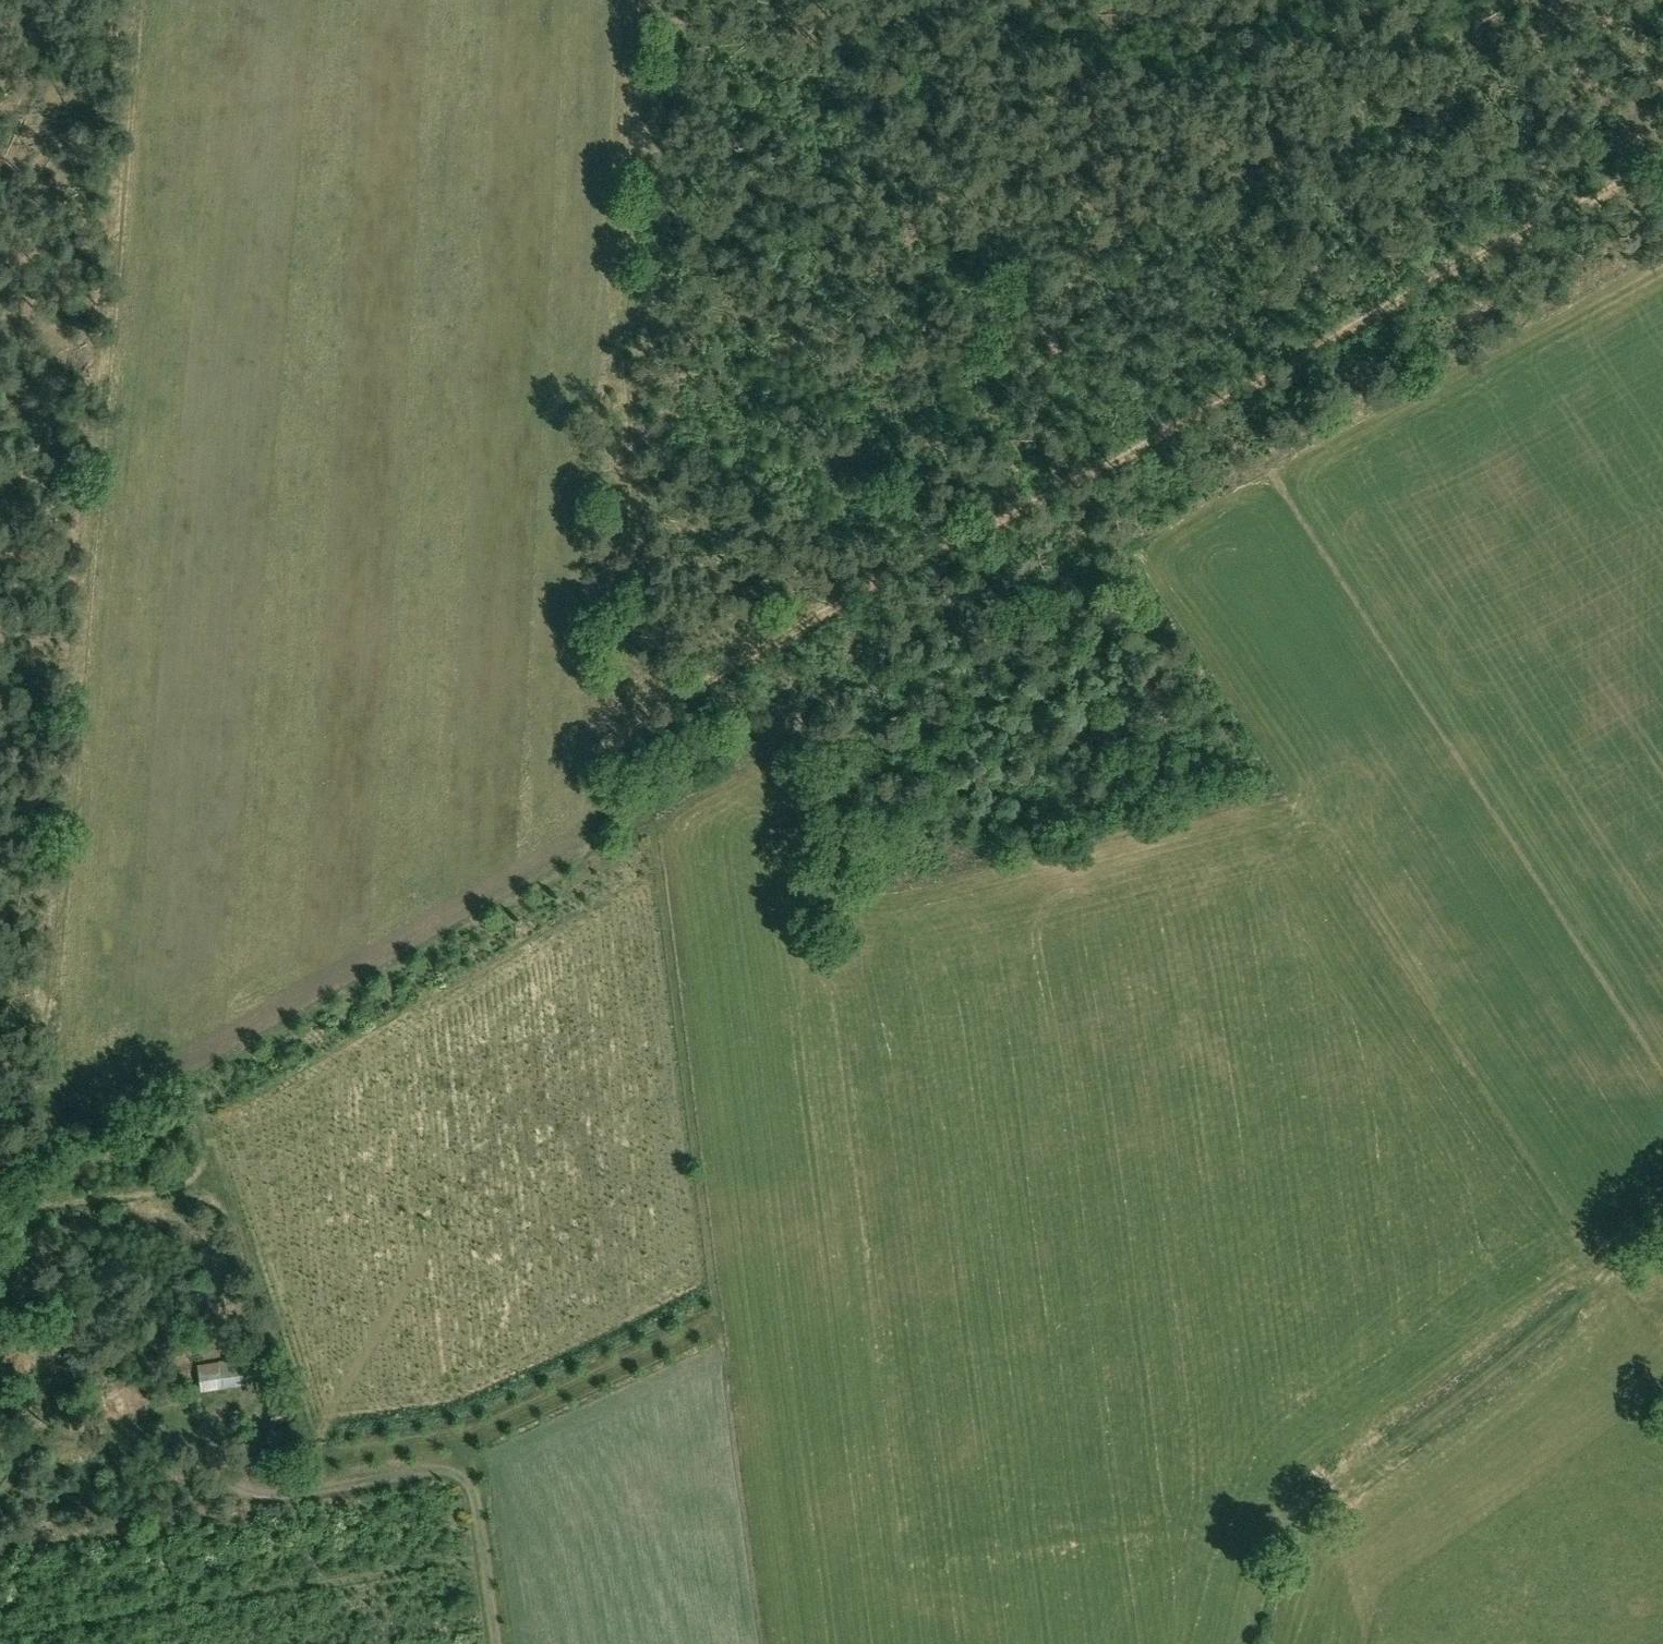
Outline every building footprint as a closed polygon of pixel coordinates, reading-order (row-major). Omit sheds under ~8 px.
[(246,1361),(199,1367),(203,1395),(249,1390),(246,1361)]
